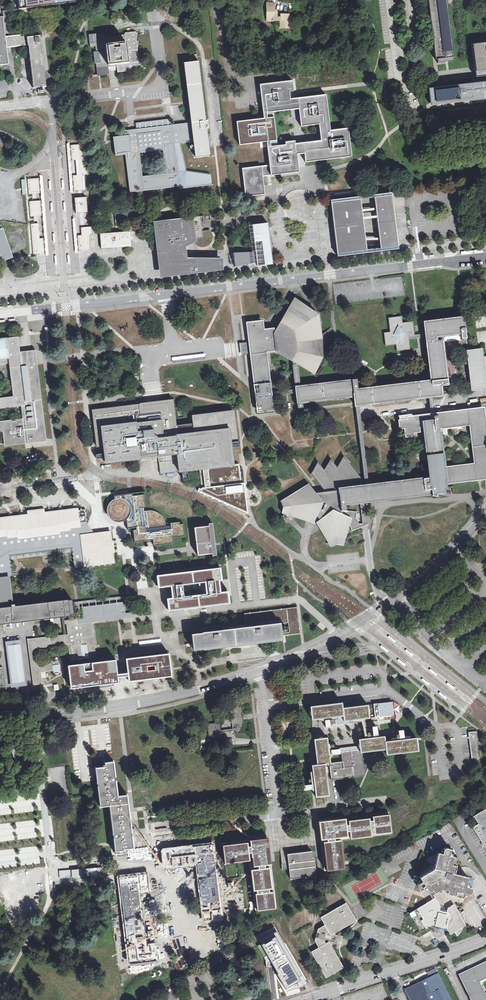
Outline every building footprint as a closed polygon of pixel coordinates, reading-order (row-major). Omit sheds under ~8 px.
[(436,59),(437,59),(438,63),(453,61),(453,57),(454,57),(447,0),(428,0),(436,59)] [(267,3),(267,20),(280,20),(280,28),(291,28),(291,21),(289,21),(289,15),(281,15),(281,11),(274,11),(274,3),(267,3)] [(19,8),(3,10),(3,12),(4,16),(6,36),(11,36),(8,14),(29,11),(34,33),(35,32),(35,31),(34,19),(32,11),(32,6),(30,7),(19,8)] [(104,33),(89,35),(90,45),(90,46),(95,45),(96,50),(95,51),(98,74),(109,73),(108,65),(110,64),(110,66),(113,66),(115,65),(115,64),(117,64),(118,71),(143,68),(142,60),(139,61),(137,49),(138,49),(138,47),(139,41),(137,40),(137,39),(138,32),(136,32),(136,31),(127,32),(125,32),(125,34),(105,36),(104,33)] [(22,44),(30,44),(34,78),(35,88),(40,87),(44,86),(38,35),(36,36),(35,32),(29,33),(11,36),(6,36),(7,43),(21,41),(21,43),(22,44)] [(472,44),(476,77),(485,76),(485,42),(472,44)] [(212,185),(211,175),(186,171),(180,143),(193,142),(195,156),(210,154),(207,131),(209,130),(208,120),(206,120),(205,118),(199,61),(184,63),(190,119),(191,121),(191,122),(181,123),(172,124),(171,118),(136,123),(136,129),(132,129),(124,131),(122,131),(123,136),(113,137),(114,142),(115,155),(125,154),(130,193),(146,191),(169,188),(180,186),(180,189),(212,185)] [(289,92),(293,91),(292,81),(279,82),(271,83),(259,85),(263,113),(263,119),(236,122),(239,145),(266,142),(269,165),(242,168),(245,197),(264,194),(263,186),(262,177),(269,176),(299,172),(297,154),(300,154),(304,153),(305,162),(351,157),(348,128),(330,131),(327,105),(326,95),(294,99),(290,99),(289,92)] [(429,90),(431,106),(485,99),(485,82),(429,90)] [(82,144),(70,145),(72,160),(75,160),(83,159),(82,144)] [(87,159),(83,159),(75,160),(76,175),(84,174),(88,174),(87,159)] [(84,174),(76,175),(73,175),(74,191),(86,190),(84,174)] [(37,193),(40,192),(39,177),(27,178),(28,193),(37,193)] [(391,193),(374,196),(374,203),(380,251),(398,249),(396,238),(392,202),(391,193)] [(86,197),(74,197),(75,213),(87,212),(86,197)] [(334,200),(330,201),(331,209),(333,222),(336,246),(337,256),(366,253),(360,205),(359,197),(334,200)] [(41,200),(28,201),(30,216),(42,215),(41,200)] [(114,213),(115,221),(139,218),(138,213),(135,214),(134,210),(114,213)] [(199,216),(154,222),(158,253),(166,252),(166,256),(167,260),(165,260),(163,261),(161,263),(160,265),(160,268),(160,270),(161,272),(162,274),(164,275),(166,276),(169,276),(177,276),(218,271),(216,259),(185,259),(185,254),(184,246),(193,242),(202,237),(201,231),(201,229),(199,216)] [(38,222),(30,223),(32,254),(44,253),(43,237),(39,237),(38,222)] [(267,223),(251,225),(255,251),(230,254),(232,267),(247,265),(247,266),(247,267),(272,264),(271,256),(267,223)] [(77,235),(78,250),(90,250),(89,234),(93,234),(93,226),(81,227),(81,235),(77,235)] [(0,233),(5,245),(8,255),(4,256),(0,258),(0,262),(13,257),(4,229),(0,229),(0,233)] [(209,230),(201,231),(202,237),(193,242),(194,243),(196,246),(201,247),(204,247),(207,246),(210,244),(212,240),(212,236),(211,233),(209,230)] [(130,231),(99,233),(100,249),(123,247),(131,246),(130,231)] [(216,259),(218,271),(223,270),(224,259),(188,258),(186,247),(194,243),(193,242),(184,246),(185,254),(185,259),(216,259)] [(166,252),(158,253),(158,257),(160,278),(177,276),(169,276),(166,276),(164,275),(162,274),(161,272),(160,270),(160,268),(160,265),(161,263),(163,261),(165,260),(167,260),(166,256),(166,252)] [(272,328),(264,329),(267,350),(276,353),(292,362),(298,367),(312,375),(315,376),(323,358),(322,342),(322,339),(321,337),(317,314),(294,299),(276,330),(272,328)] [(424,321),(426,337),(442,335),(461,333),(466,332),(463,316),(424,321)] [(388,318),(390,333),(384,333),(385,347),(396,346),(397,351),(410,350),(408,336),(414,335),(413,322),(402,323),(402,317),(388,318)] [(263,321),(247,322),(250,342),(250,348),(251,354),(258,411),(274,409),(272,396),(272,392),(267,350),(264,329),(263,321)] [(442,335),(426,337),(431,380),(431,386),(442,385),(448,384),(442,335)] [(3,431),(5,443),(5,446),(24,444),(46,441),(42,401),(37,364),(43,364),(41,351),(26,353),(20,354),(18,336),(0,338),(0,363),(9,362),(13,395),(0,396),(0,409),(22,406),(22,419),(0,421),(0,431),(3,431)] [(250,348),(250,342),(243,343),(241,343),(240,343),(240,349),(241,355),(251,354),(250,348)] [(467,352),(472,392),(485,390),(485,382),(483,361),(482,350),(467,352)] [(205,354),(173,357),(174,363),(206,360),(205,354)] [(292,362),(296,388),(301,387),(298,367),(292,362)] [(355,393),(358,389),(357,380),(301,387),(296,388),(296,389),(296,393),(298,408),(302,407),(302,402),(351,397),(355,393)] [(431,380),(368,388),(370,404),(443,395),(442,385),(431,386),(431,380)] [(365,405),(370,404),(368,388),(366,388),(358,389),(355,393),(351,397),(352,404),(352,407),(354,407),(358,406),(365,405)] [(162,401),(93,409),(97,446),(104,446),(106,462),(153,456),(152,453),(157,453),(158,457),(158,456),(160,474),(182,471),(183,480),(188,480),(187,470),(199,469),(202,489),(208,488),(242,484),(242,482),(239,464),(233,464),(231,448),(240,447),(240,441),(231,442),(230,439),(237,438),(233,409),(192,414),(193,424),(176,426),(173,400),(162,401)] [(358,406),(354,407),(358,433),(360,452),(364,479),(365,484),(368,483),(364,451),(363,447),(361,433),(360,419),(359,412),(358,406)] [(422,415),(423,425),(440,427),(442,427),(470,424),(482,407),(422,415)] [(470,424),(471,427),(471,430),(474,459),(474,461),(475,463),(485,462),(485,437),(482,407),(470,424)] [(423,425),(422,415),(407,416),(407,418),(398,419),(399,428),(404,427),(405,435),(414,435),(413,431),(420,430),(419,426),(423,425)] [(428,462),(429,477),(431,493),(436,493),(441,492),(445,492),(447,488),(447,482),(445,467),(444,463),(443,454),(443,452),(440,427),(423,425),(428,462)] [(320,494),(316,495),(323,503),(316,516),(321,520),(318,522),(321,528),(332,545),(336,542),(342,544),(349,522),(352,530),(360,527),(361,527),(360,524),(356,518),(357,512),(346,511),(346,503),(360,501),(364,500),(366,500),(365,484),(364,479),(362,480),(344,457),(337,467),(331,460),(325,470),(317,463),(311,474),(326,492),(320,494)] [(475,463),(473,463),(447,466),(445,467),(447,482),(478,479),(482,478),(484,478),(485,478),(485,462),(475,463)] [(368,483),(365,484),(366,500),(431,493),(429,477),(368,483)] [(242,484),(208,488),(209,493),(208,494),(246,512),(243,484),(242,484)] [(313,521),(316,516),(323,503),(316,495),(309,486),(282,502),(285,507),(283,511),(285,512),(287,513),(296,515),(307,519),(313,521)] [(145,493),(114,497),(114,499),(113,499),(112,500),(111,501),(109,502),(108,503),(108,504),(107,505),(106,506),(106,508),(106,509),(106,510),(106,512),(106,513),(107,515),(107,516),(108,518),(109,519),(110,520),(112,521),(113,522),(115,522),(117,523),(118,523),(120,522),(122,522),(124,521),(126,520),(126,523),(127,529),(133,528),(136,528),(136,530),(133,531),(134,543),(147,541),(148,546),(153,546),(154,546),(173,544),(172,538),(185,537),(183,525),(180,525),(180,523),(165,524),(165,523),(164,521),(164,520),(163,518),(162,517),(161,516),(159,515),(158,514),(157,513),(155,512),(154,512),(152,511),(151,511),(149,511),(147,511),(146,511),(146,513),(143,514),(142,508),(145,508),(144,495),(145,495),(145,493)] [(9,576),(12,576),(13,573),(11,572),(13,569),(11,568),(12,565),(11,564),(12,561),(10,559),(11,557),(10,556),(14,551),(15,553),(16,550),(20,550),(22,552),(23,550),(28,549),(29,551),(30,549),(34,548),(36,550),(36,548),(41,547),(43,550),(44,547),(48,547),(49,549),(50,546),(55,546),(57,548),(57,546),(62,545),(63,547),(64,545),(69,544),(70,546),(71,544),(72,544),(76,548),(74,550),(77,552),(75,554),(77,556),(76,558),(78,560),(76,562),(78,563),(76,565),(78,567),(115,563),(111,531),(92,534),(88,529),(89,528),(87,526),(88,524),(86,522),(88,520),(86,518),(88,516),(86,514),(87,512),(86,510),(83,510),(82,509),(81,511),(79,511),(78,509),(54,512),(45,513),(45,509),(28,511),(28,514),(12,516),(0,518),(0,577),(9,576)] [(287,514),(287,513),(285,512),(285,513),(278,520),(284,527),(289,523),(284,517),(287,514)] [(208,526),(194,527),(197,548),(198,555),(212,554),(212,556),(217,555),(215,544),(215,542),(213,523),(208,523),(208,526)] [(169,610),(220,604),(217,581),(220,580),(221,580),(220,569),(165,576),(166,585),(172,584),(174,598),(171,598),(167,599),(169,610)] [(9,576),(0,577),(0,596),(1,608),(13,606),(9,576)] [(170,586),(171,598),(174,598),(172,584),(166,585),(165,576),(156,577),(158,588),(170,586)] [(221,592),(220,580),(217,581),(220,604),(230,602),(229,596),(228,591),(221,592)] [(77,619),(81,619),(79,604),(128,598),(130,613),(132,612),(130,595),(73,602),(73,606),(75,606),(77,619)] [(61,616),(62,616),(65,615),(74,614),(73,606),(73,602),(73,599),(13,606),(1,608),(0,608),(0,623),(61,616)] [(124,602),(83,607),(84,618),(126,613),(124,602)] [(246,628),(244,628),(244,629),(223,631),(192,635),(194,650),(211,648),(267,641),(283,640),(283,637),(284,637),(300,635),(301,635),(297,608),(245,615),(246,628)] [(85,623),(89,657),(97,657),(93,622),(133,617),(132,612),(130,613),(126,613),(84,618),(81,619),(77,619),(77,624),(85,623)] [(64,635),(62,635),(63,643),(69,642),(67,623),(72,623),(72,625),(77,624),(77,619),(66,620),(65,615),(61,616),(64,635)] [(68,648),(70,660),(89,658),(89,657),(85,623),(77,624),(72,625),(72,623),(67,623),(69,642),(63,643),(64,648),(68,648)] [(59,664),(58,661),(41,663),(39,651),(64,648),(63,643),(62,635),(28,639),(33,685),(40,684),(39,676),(41,675),(41,672),(53,671),(53,665),(59,664)] [(19,644),(5,646),(10,684),(24,683),(19,644)] [(169,657),(131,661),(132,672),(133,675),(133,681),(171,676),(169,657)] [(103,661),(68,666),(71,688),(112,683),(111,678),(118,677),(117,674),(116,660),(103,661)] [(335,703),(310,706),(312,719),(335,717),(336,724),(345,723),(350,723),(350,720),(352,720),(369,718),(367,705),(351,707),(348,707),(348,701),(335,703)] [(392,702),(373,704),(375,717),(379,717),(394,715),(392,702)] [(242,705),(230,706),(234,733),(245,731),(242,705)] [(220,721),(208,723),(209,735),(213,734),(213,737),(224,736),(223,731),(221,731),(220,721)] [(476,730),(469,731),(473,760),(480,759),(476,730)] [(384,736),(359,739),(359,746),(360,752),(378,750),(385,749),(386,754),(417,751),(416,738),(388,741),(384,741),(384,738),(384,736)] [(327,737),(314,739),(314,744),(317,764),(311,765),(315,796),(328,795),(325,767),(324,764),(330,763),(328,744),(327,737)] [(360,752),(359,746),(336,748),(336,744),(330,744),(331,750),(330,750),(331,754),(334,754),(337,754),(341,753),(342,761),(324,764),(325,767),(330,766),(331,779),(363,775),(360,752)] [(103,763),(104,767),(100,768),(96,768),(100,806),(110,805),(114,841),(115,845),(116,854),(123,853),(123,850),(133,848),(133,843),(132,839),(127,795),(117,796),(113,762),(103,763)] [(473,827),(485,848),(485,809),(474,816),(478,824),(473,827)] [(388,812),(318,821),(324,871),(344,868),(341,839),(391,833),(388,812)] [(150,834),(143,835),(143,836),(136,837),(136,847),(151,846),(150,834)] [(276,908),(268,838),(258,839),(222,843),(224,863),(250,860),(255,910),(276,908)] [(213,843),(161,849),(162,858),(163,868),(196,865),(201,920),(221,918),(213,843)] [(418,883),(416,888),(418,891),(421,890),(422,891),(424,891),(425,890),(428,894),(442,885),(442,887),(446,888),(445,895),(461,898),(462,894),(467,895),(469,894),(470,889),(467,888),(467,885),(471,886),(472,882),(471,879),(457,876),(452,874),(456,859),(450,857),(450,855),(450,854),(448,853),(449,850),(444,849),(442,850),(441,855),(436,854),(432,869),(418,878),(420,882),(418,883)] [(311,850),(287,853),(288,864),(288,867),(289,871),(290,878),(314,875),(311,850)] [(146,871),(118,874),(130,963),(157,959),(154,944),(147,945),(139,893),(148,892),(147,880),(146,871)] [(408,915),(418,932),(427,927),(432,929),(431,933),(435,934),(440,935),(441,931),(446,932),(448,935),(453,933),(455,937),(457,935),(459,932),(460,929),(461,924),(462,920),(462,917),(461,912),(458,914),(452,905),(445,909),(438,907),(433,899),(416,910),(408,915)] [(311,951),(324,974),(327,972),(329,975),(343,967),(331,945),(334,944),(336,939),(337,935),(335,932),(356,920),(348,905),(345,907),(343,903),(320,916),(325,924),(317,928),(315,940),(318,947),(311,951)] [(68,918),(70,920),(73,921),(75,922),(78,921),(80,920),(82,918),(83,916),(83,913),(82,910),(80,908),(78,907),(76,906),(73,906),(71,907),(69,909),(67,911),(67,914),(67,916),(68,918)] [(307,984),(276,931),(255,942),(265,960),(266,968),(274,966),(278,973),(277,973),(286,990),(307,984)] [(459,975),(458,978),(469,999),(485,999),(485,995),(484,996),(479,983),(485,980),(485,962),(478,966),(459,975)] [(438,973),(404,988),(410,999),(451,999),(438,973)] [(344,996),(345,999),(354,999),(365,997),(366,999),(369,999),(368,996),(384,992),(383,986),(344,996)]
